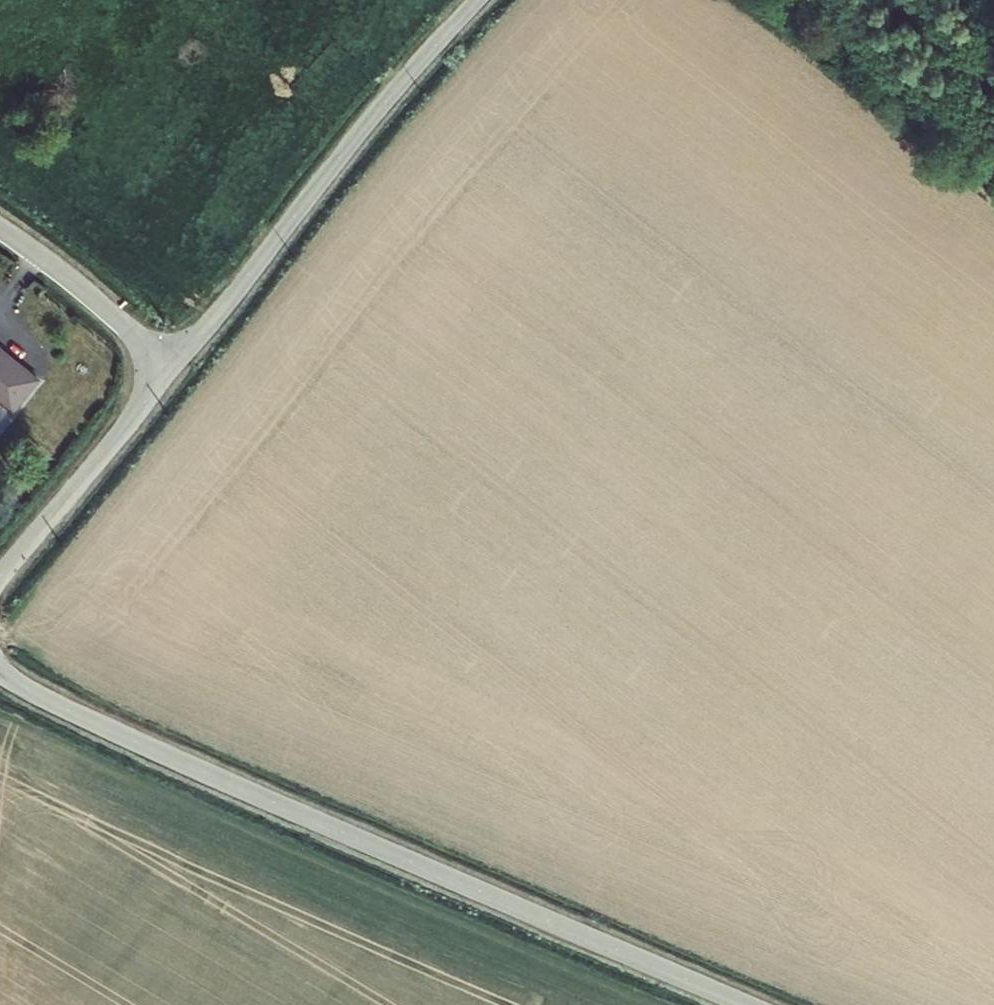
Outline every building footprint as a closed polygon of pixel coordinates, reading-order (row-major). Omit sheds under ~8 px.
[(30,383),(0,360),(0,407),(6,412),(30,383)]
